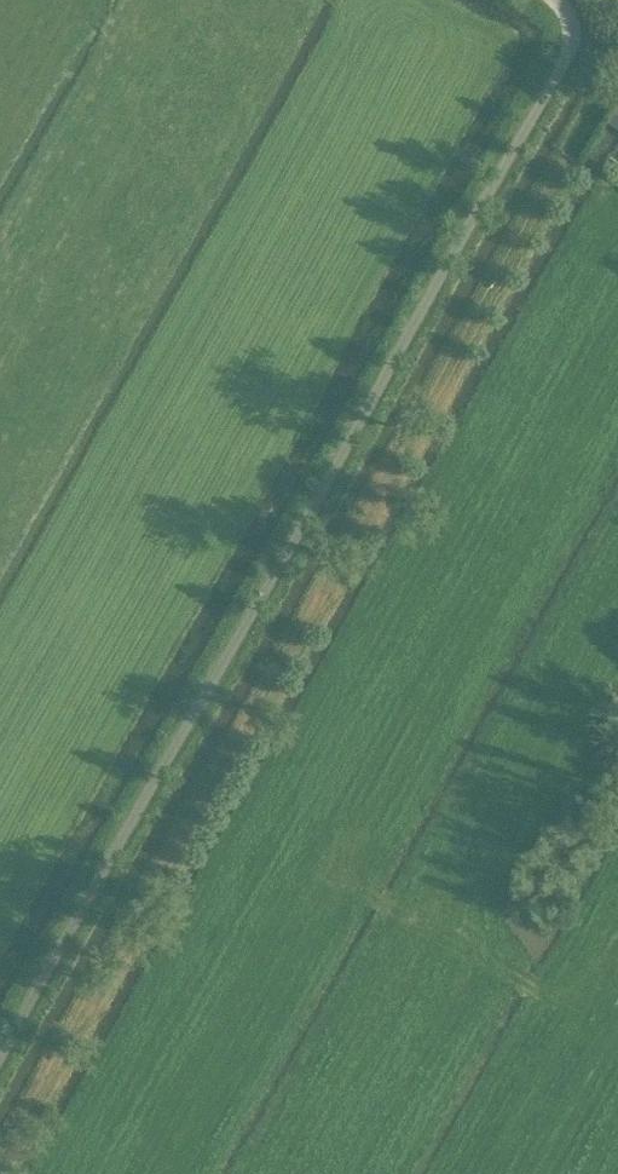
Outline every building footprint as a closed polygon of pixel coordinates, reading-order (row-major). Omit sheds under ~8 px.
[(608,123),(617,130),(617,108),(608,123)]
